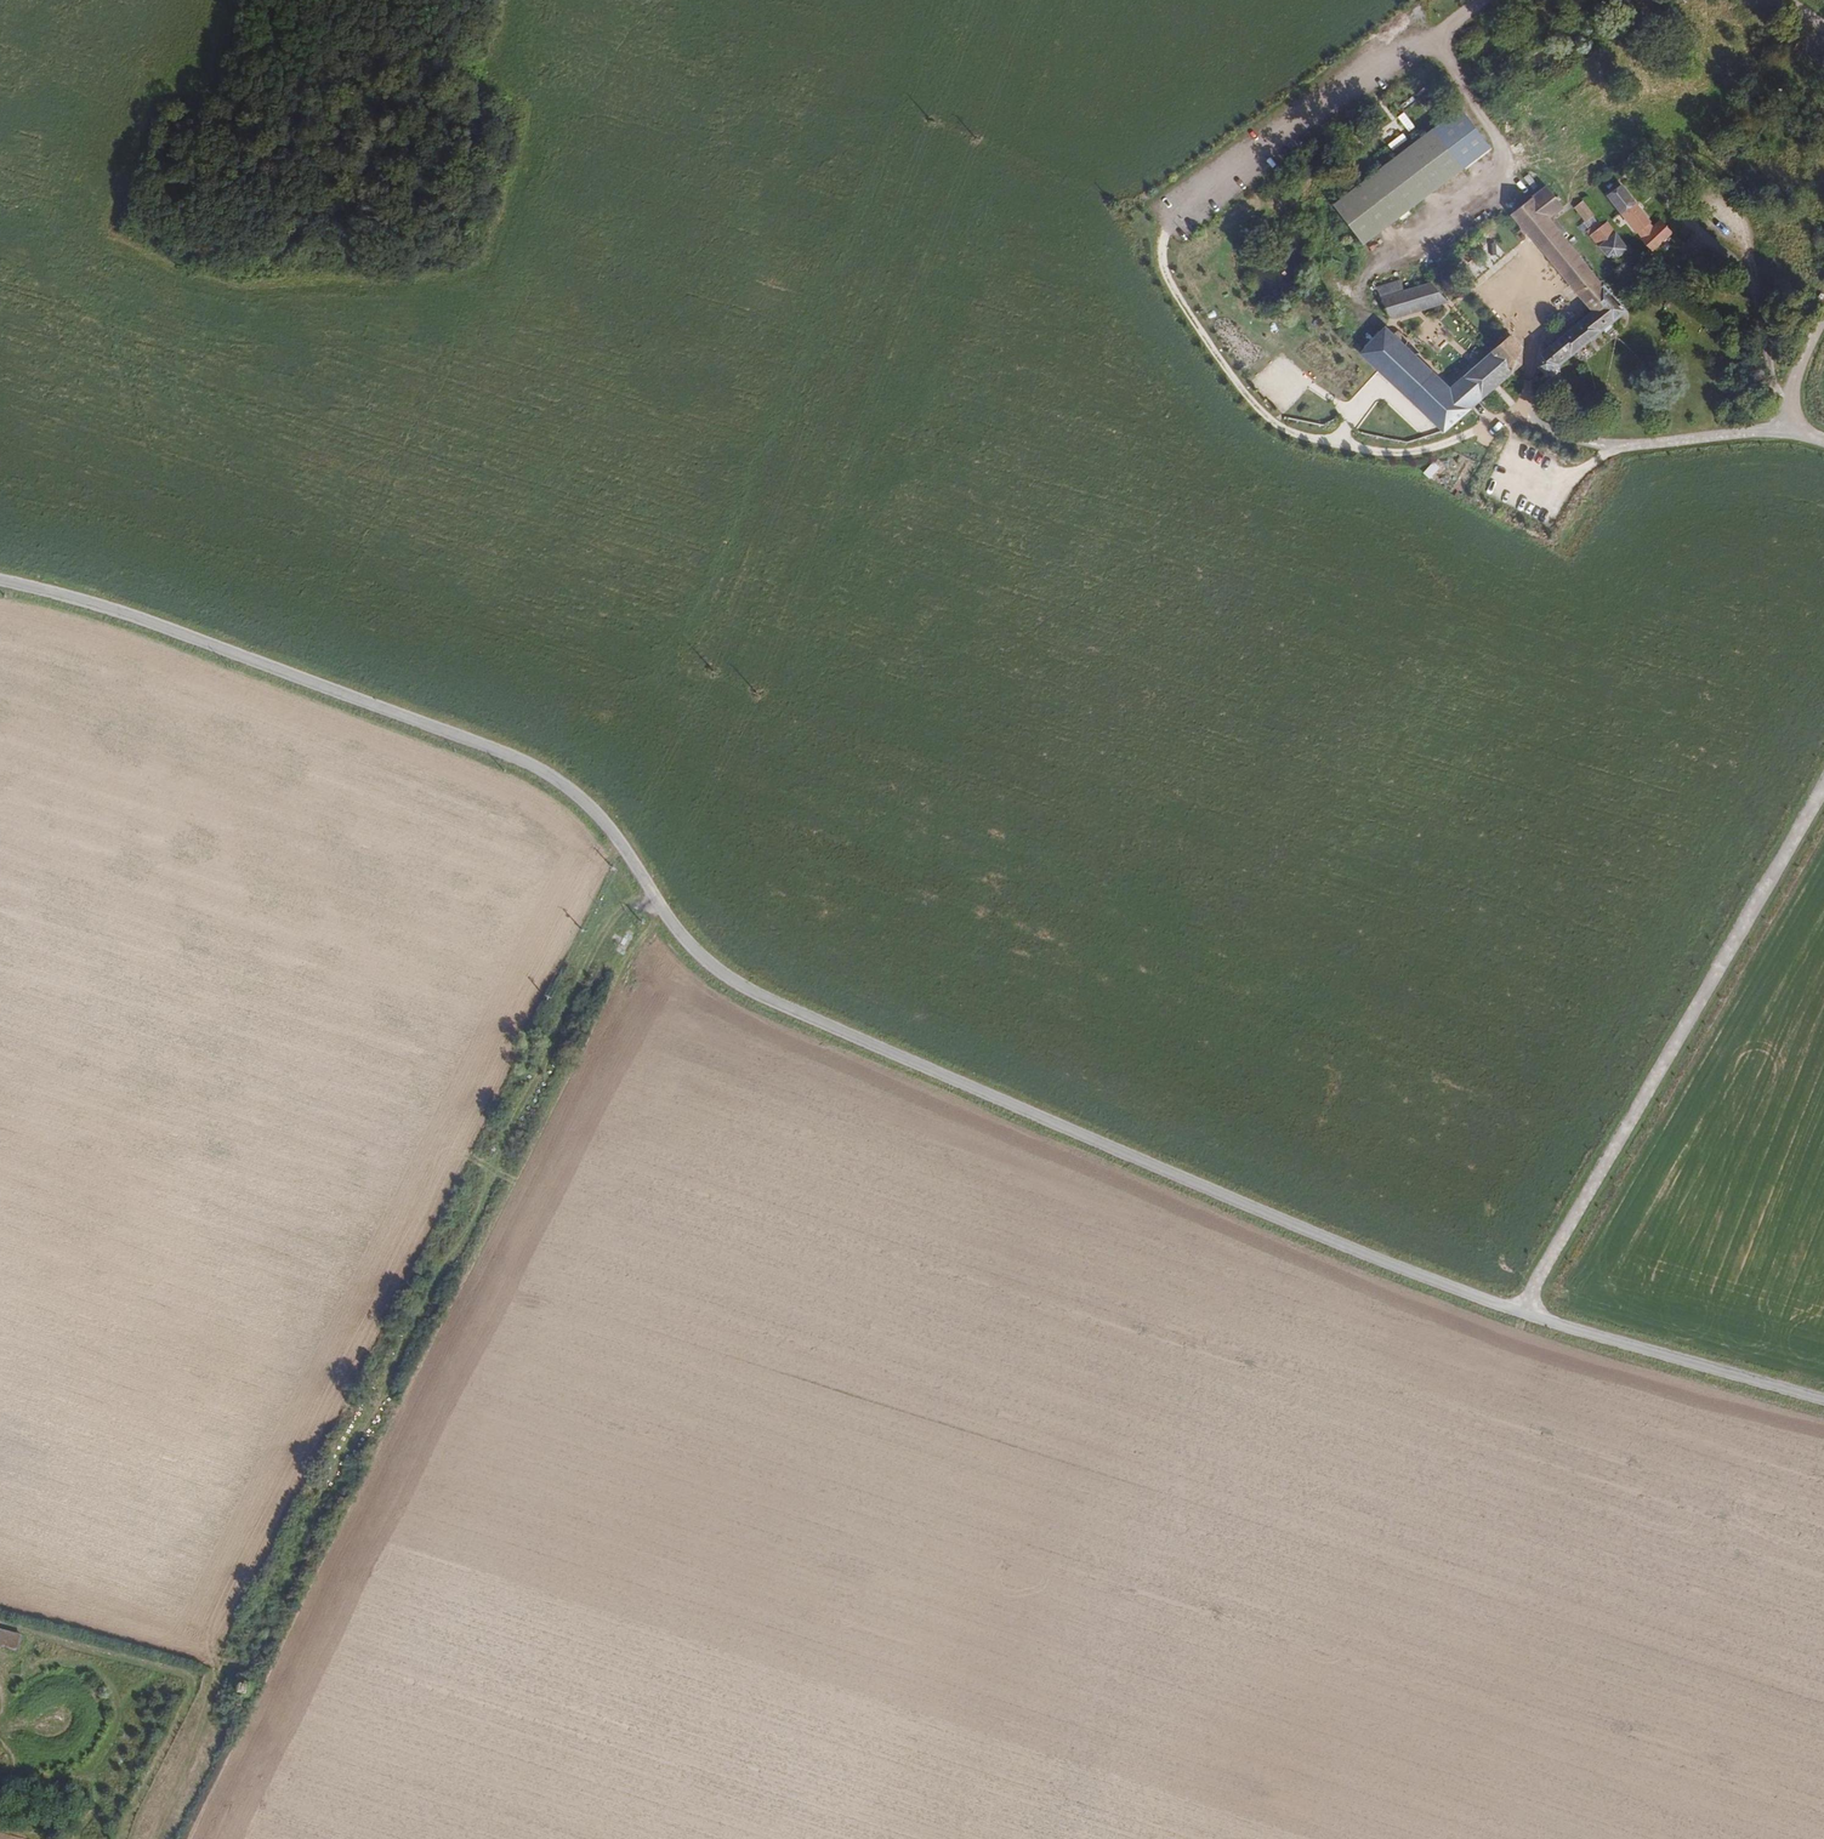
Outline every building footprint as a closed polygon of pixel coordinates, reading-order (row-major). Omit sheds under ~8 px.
[(1576,24),(1569,30),(1582,47),(1590,42),(1576,24)] [(1662,87),(1667,64),(1656,62),(1651,85),(1662,87)] [(1469,102),(1332,207),(1362,245),(1499,140),(1469,102)] [(1620,181),(1606,192),(1636,227),(1641,234),(1650,244),(1669,229),(1658,216),(1654,219),(1620,181)] [(1542,184),(1507,214),(1525,236),(1527,234),(1589,312),(1539,351),(1538,367),(1545,376),(1602,330),(1606,335),(1616,327),(1613,322),(1625,312),(1546,218),(1560,206),(1542,184)] [(1581,199),(1574,205),(1584,217),(1592,211),(1581,199)] [(1599,220),(1590,229),(1612,253),(1621,255),(1629,248),(1608,223),(1605,226),(1599,220)] [(1376,288),(1380,297),(1402,291),(1399,281),(1376,288)] [(1444,302),(1431,282),(1402,291),(1380,297),(1387,318),(1444,302)] [(1384,327),(1359,354),(1388,382),(1442,433),(1470,408),(1450,389),(1402,345),(1407,340),(1397,331),(1393,334),(1384,327)] [(1513,334),(1463,378),(1481,399),(1521,364),(1522,345),(1513,334)] [(1463,378),(1450,389),(1470,408),(1481,399),(1463,378)] [(1442,433),(1388,382),(1376,395),(1423,439),(1442,433)] [(1434,462),(1424,476),(1432,481),(1442,468),(1434,462)] [(0,1625),(0,1626),(0,1646),(19,1651),(23,1631),(0,1625)]
